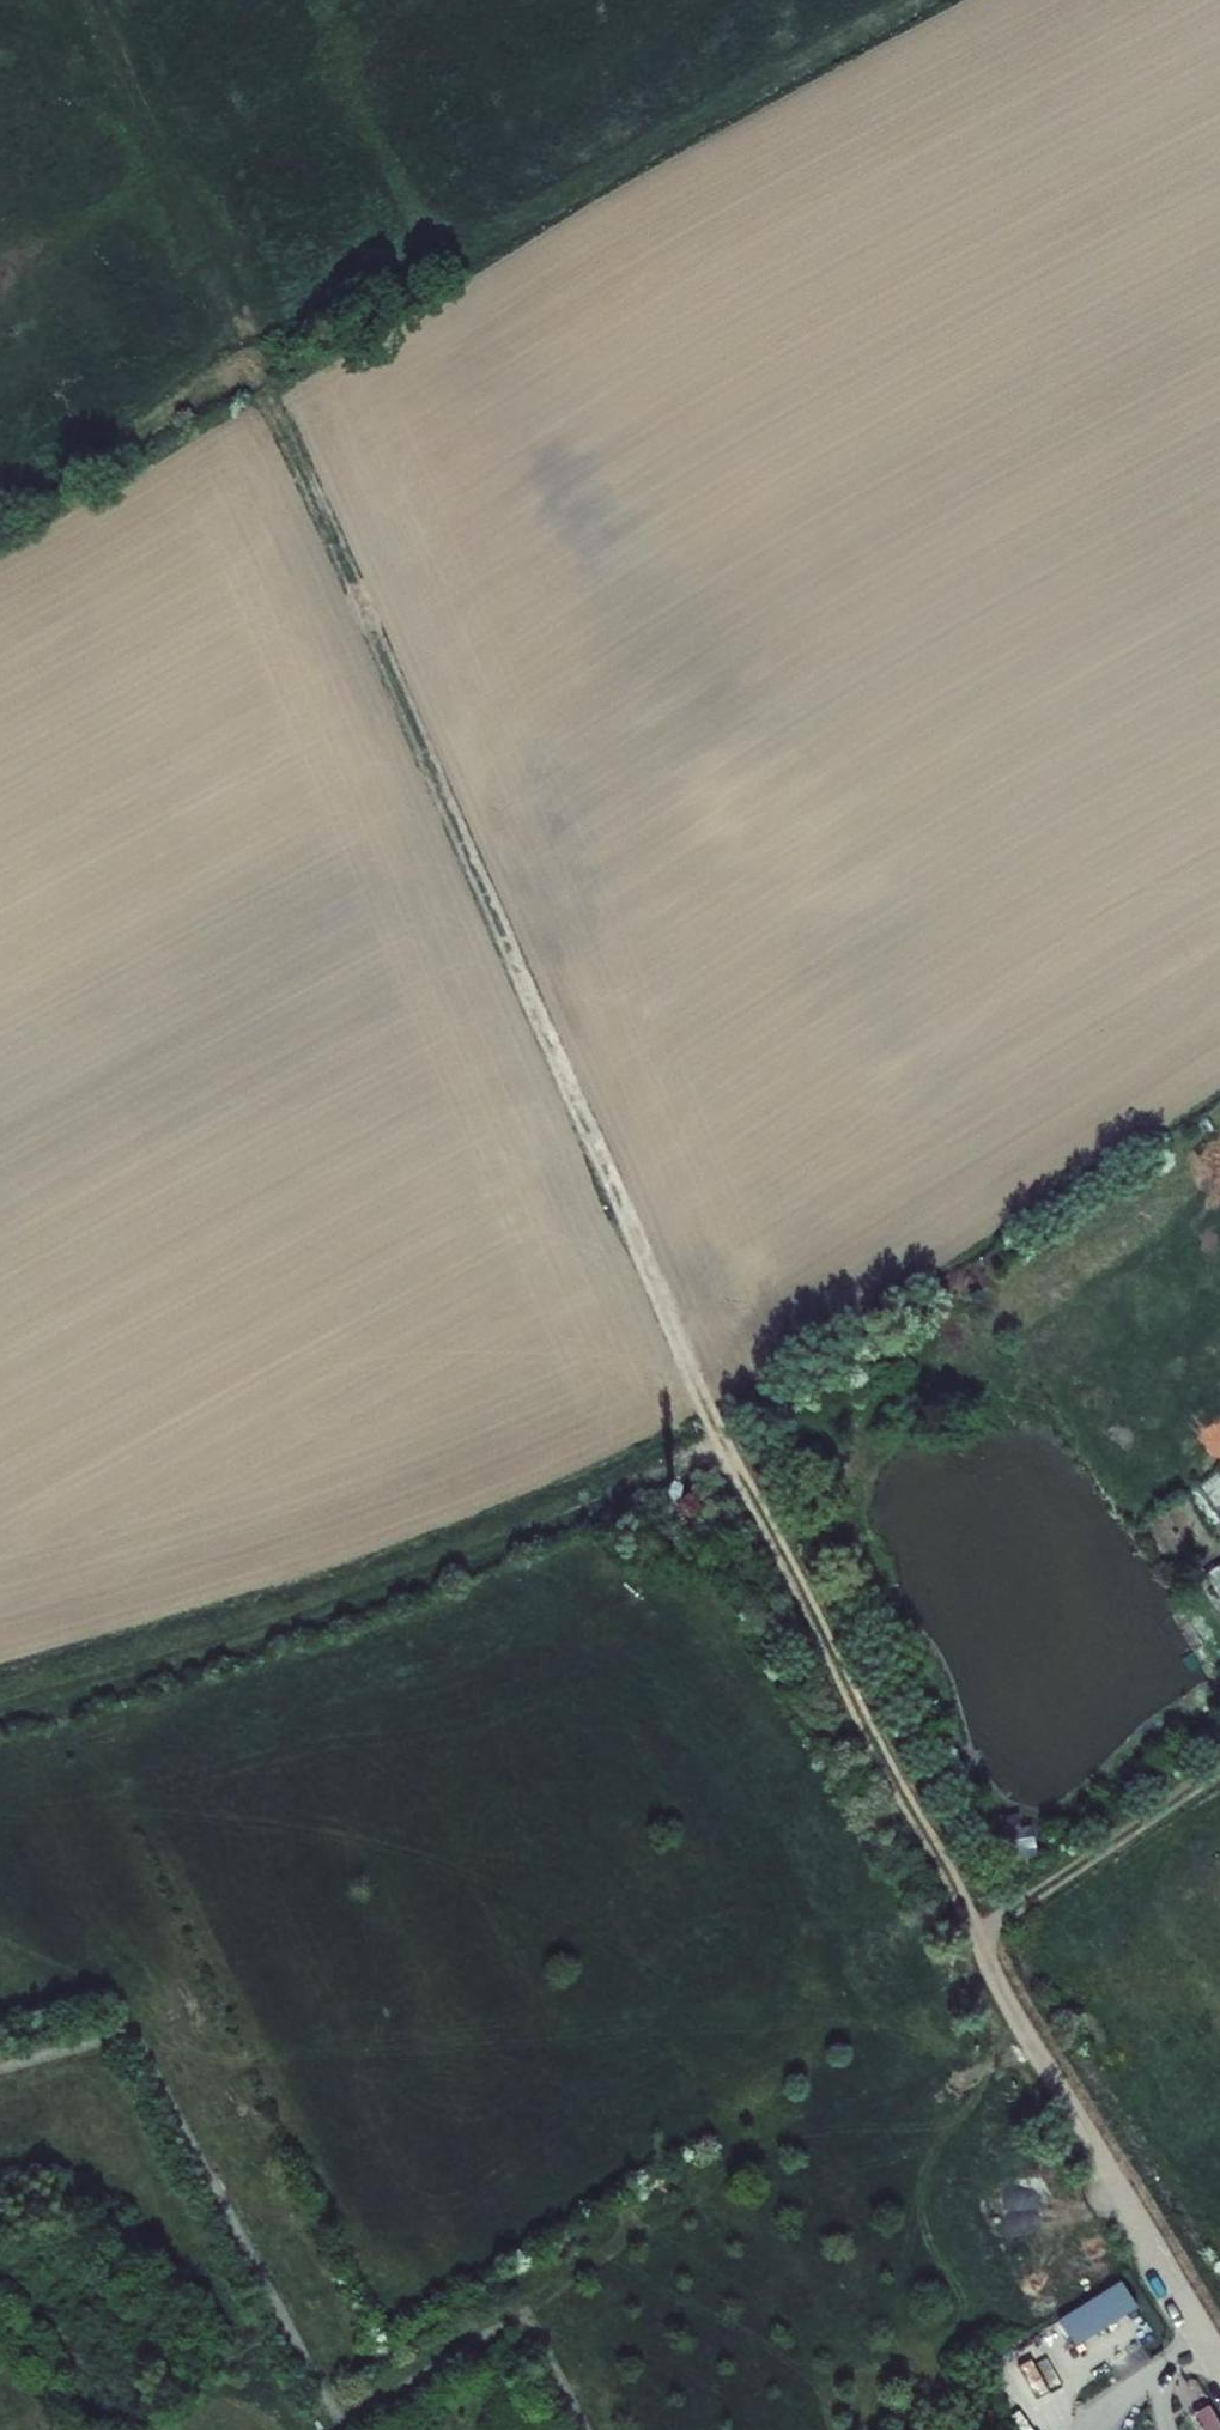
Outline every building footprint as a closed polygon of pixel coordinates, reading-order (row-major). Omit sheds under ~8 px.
[(1201,1584),(1219,1612),(1219,1572),(1201,1584)] [(1063,2306),(1082,2335),(1114,2313),(1096,2285),(1063,2306)] [(1035,2325),(1053,2353),(1082,2335),(1063,2306),(1035,2325)]
